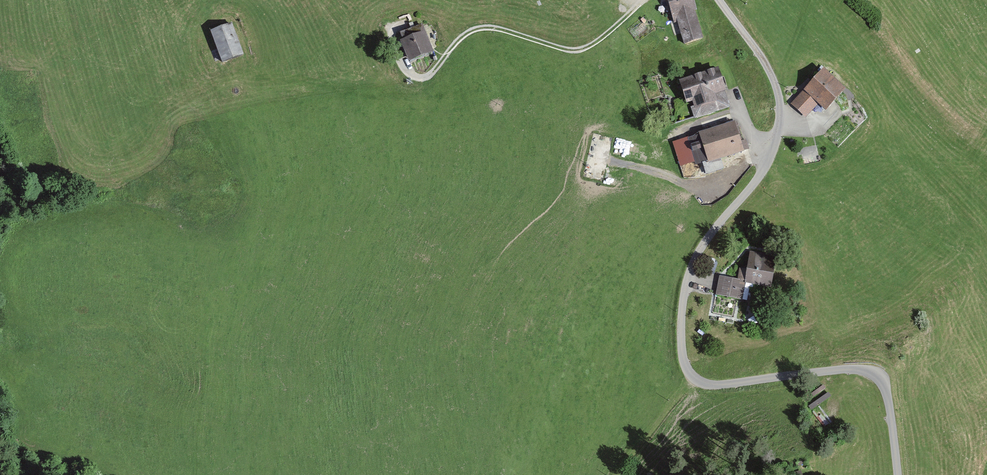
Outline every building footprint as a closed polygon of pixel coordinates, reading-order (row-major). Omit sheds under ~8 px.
[(671,17),(692,11),(689,0),(665,0),(671,17)] [(692,11),(671,17),(672,22),(676,21),(683,43),(700,38),(692,11)] [(209,31),(221,62),(241,55),(229,24),(209,31)] [(399,33),(409,59),(430,51),(423,32),(420,25),(399,33)] [(693,117),(726,106),(714,109),(712,101),(714,100),(713,99),(719,97),(717,91),(721,90),(722,90),(721,90),(715,70),(716,70),(715,70),(685,80),(693,106),(690,107),(693,117)] [(817,100),(824,107),(840,90),(821,73),(807,89),(806,88),(791,104),(804,115),(813,105),(817,100)] [(717,158),(746,149),(743,140),(740,141),(734,122),(699,134),(699,136),(688,140),(694,160),(700,158),(704,172),(720,168),(717,158)] [(751,282),(767,285),(772,256),(748,252),(747,258),(745,269),(745,270),(738,269),(736,279),(734,279),(718,276),(715,294),(739,299),(743,300),(746,285),(751,286),(751,282)] [(753,314),(760,330),(769,326),(762,310),(753,314)] [(810,399),(830,387),(826,381),(807,393),(810,399)]
